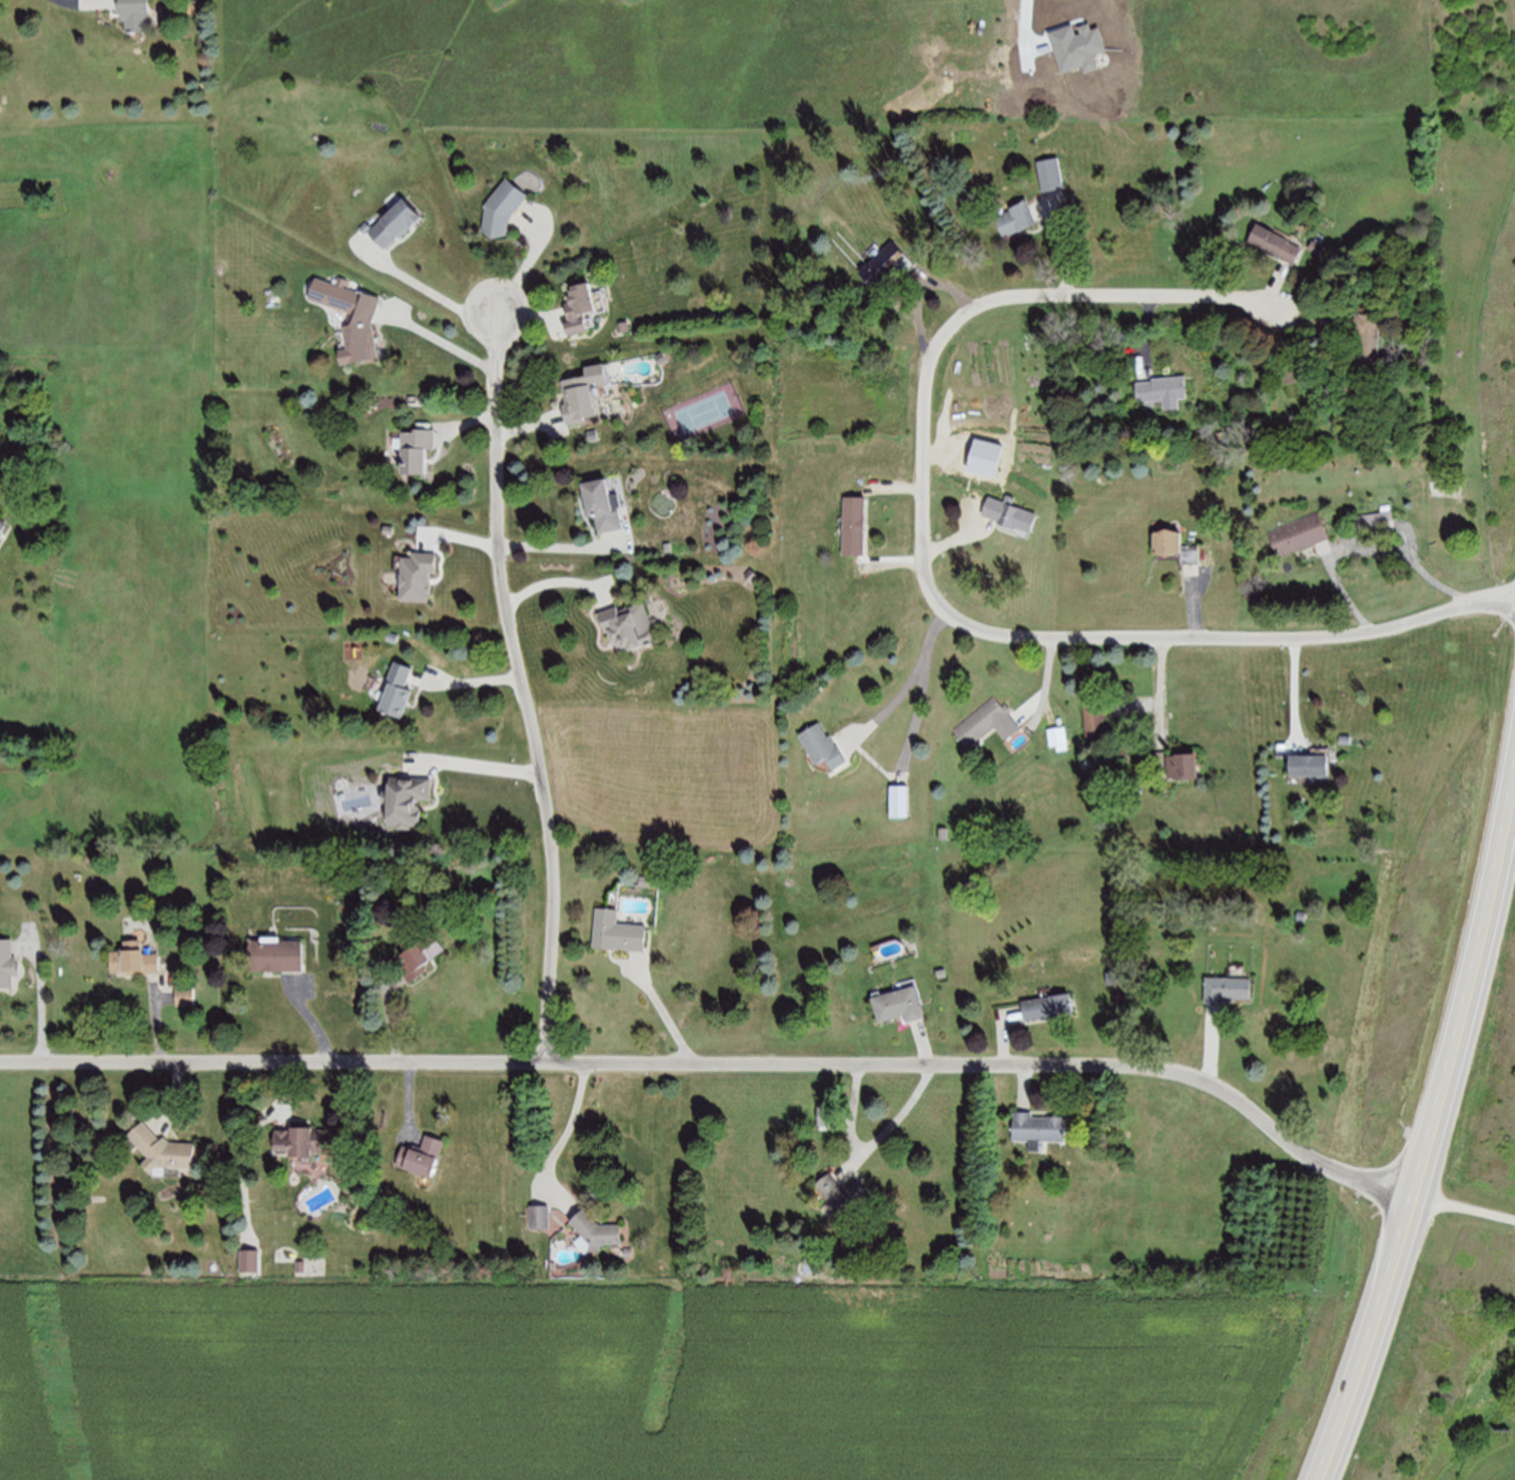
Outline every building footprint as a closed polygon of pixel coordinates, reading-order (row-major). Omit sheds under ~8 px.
[(122,20),(121,0),(149,0),(150,29),(125,30),(125,20),(122,20)] [(1058,157),(1063,187),(1042,191),(1037,161),(1058,157)] [(526,195),(505,178),(485,202),(481,229),(490,238),(505,234),(508,217),(526,195)] [(366,221),(372,227),(401,199),(417,216),(383,249),(368,232),(365,235),(359,228),(366,221)] [(1026,201),(1036,224),(1005,237),(997,217),(1010,211),(1009,208),(1026,201)] [(1256,222),(1289,238),(1287,241),(1299,247),(1292,262),(1279,256),(1278,258),(1247,242),(1256,222)] [(891,241),(859,270),(875,288),(895,271),(886,261),(899,250),(891,241)] [(586,282),(592,308),(582,310),(586,329),(567,334),(564,321),(567,320),(564,303),(566,302),(565,296),(569,296),(567,287),(586,282)] [(379,298),(358,291),(347,325),(343,326),(347,348),(338,350),(340,364),(378,357),(372,320),(379,298)] [(1350,314),(1380,316),(1376,372),(1342,370),(1343,354),(1351,354),(1353,331),(1349,331),(1350,314)] [(584,365),(586,375),(562,380),(567,404),(563,405),(567,424),(600,417),(593,386),(612,382),(607,360),(584,365)] [(1137,383),(1153,381),(1153,377),(1185,375),(1187,398),(1178,399),(1179,409),(1164,410),(1163,397),(1138,399),(1137,383)] [(428,473),(429,448),(435,448),(436,430),(413,429),(413,432),(403,432),(401,472),(428,473)] [(989,470),(994,476),(1006,468),(1001,461),(989,470)] [(582,483),(589,517),(596,515),(599,532),(622,527),(619,511),(614,512),(613,509),(620,507),(617,493),(610,495),(606,478),(582,483)] [(988,496),(1004,502),(1007,494),(1015,498),(1012,506),(1037,515),(1031,533),(1013,527),(1012,529),(997,523),(998,520),(982,514),(988,496)] [(864,497),(864,556),(843,556),(843,497),(864,497)] [(1318,510),(1266,530),(1277,559),(1329,539),(1318,510)] [(1363,516),(1392,512),(1395,530),(1365,534),(1363,516)] [(1151,534),(1163,529),(1176,532),(1181,534),(1181,543),(1199,544),(1198,565),(1179,564),(1180,552),(1165,557),(1151,553),(1151,534)] [(412,552),(411,557),(400,557),(398,600),(429,601),(430,572),(436,573),(436,553),(412,552)] [(598,613),(603,627),(607,626),(617,654),(656,640),(643,604),(619,612),(617,607),(598,613)] [(393,661),(386,678),(390,679),(378,709),(400,718),(412,690),(404,687),(412,669),(393,661)] [(994,696),(1007,712),(968,745),(954,729),(994,696)] [(1082,701),(1086,736),(1107,733),(1103,699),(1082,701)] [(828,737),(820,723),(800,734),(816,763),(825,758),(831,769),(845,761),(831,735),(828,737)] [(1064,726),(1067,744),(1049,747),(1046,729),(1064,726)] [(1288,755),(1309,755),(1309,748),(1330,748),(1330,775),(1288,776),(1288,755)] [(1147,752),(1172,751),(1173,756),(1195,754),(1196,778),(1170,779),(1169,766),(1148,767),(1147,752)] [(389,777),(429,780),(428,800),(415,799),(414,806),(420,807),(418,829),(386,827),(387,804),(381,803),(382,792),(388,792),(389,777)] [(908,786),(908,817),(889,817),(889,786),(908,786)] [(616,923),(618,909),(596,908),(593,948),(613,949),(613,948),(644,950),(646,930),(646,926),(616,923)] [(407,980),(422,969),(420,966),(444,948),(430,929),(391,958),(407,980)] [(246,940),(260,940),(260,937),(279,937),(279,941),(301,941),(301,969),(246,969),(246,940)] [(109,950),(123,949),(123,939),(140,939),(140,949),(142,949),(142,953),(160,953),(160,973),(110,975),(109,950)] [(15,989),(15,975),(21,975),(21,963),(17,963),(17,957),(14,957),(14,940),(0,940),(0,989),(15,989)] [(1206,977),(1205,1004),(1221,1004),(1221,1000),(1251,1001),(1252,978),(1206,977)] [(872,998),(879,1021),(902,1014),(905,1024),(923,1019),(914,986),(872,998)] [(197,987),(196,1005),(177,1005),(177,987),(197,987)] [(1022,1001),(1070,994),(1072,1013),(1025,1020),(1022,1001)] [(1013,1113),(1012,1140),(1064,1142),(1065,1118),(1046,1117),(1046,1119),(1031,1118),(1031,1114),(1013,1113)] [(171,1143),(166,1138),(161,1142),(144,1122),(129,1135),(149,1158),(141,1166),(148,1174),(158,1166),(194,1167),(195,1144),(171,1143)] [(274,1132),(288,1132),(288,1128),(310,1128),(310,1132),(326,1132),(326,1151),(310,1151),(310,1158),(290,1158),(290,1150),(273,1150),(274,1132)] [(444,1143),(426,1137),(422,1149),(413,1146),(412,1150),(402,1147),(395,1166),(428,1177),(435,1159),(438,1160),(444,1143)] [(829,1172),(843,1188),(840,1190),(843,1194),(858,1181),(869,1194),(842,1217),(814,1185),(829,1172)] [(530,1206),(550,1207),(550,1230),(529,1229),(530,1206)] [(570,1222),(584,1209),(598,1225),(601,1226),(622,1226),(622,1244),(600,1244),(600,1251),(590,1251),(590,1244),(570,1222)] [(258,1250),(258,1272),(241,1272),(241,1250),(258,1250)]
